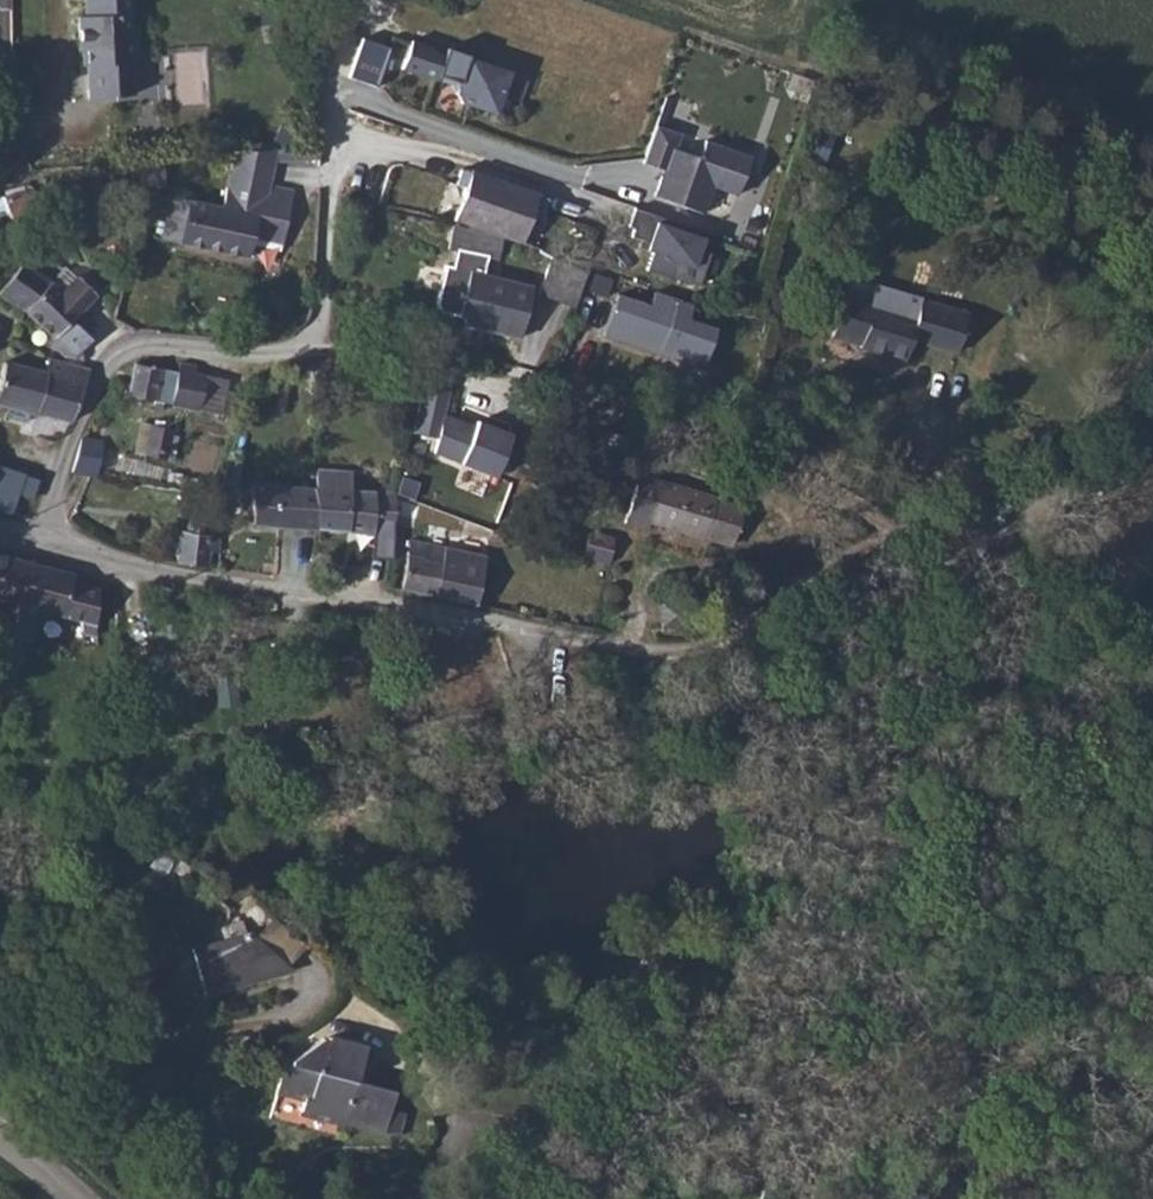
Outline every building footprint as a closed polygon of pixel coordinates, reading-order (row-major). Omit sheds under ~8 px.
[(108,0),(86,0),(87,16),(79,17),(80,50),(86,50),(89,100),(116,100),(119,95),(133,95),(132,63),(137,57),(136,38),(130,38),(129,14),(109,15),(108,0)] [(129,14),(128,0),(108,0),(109,15),(129,14)] [(461,103),(496,115),(510,72),(468,57),(468,56),(453,51),(444,56),(436,53),(433,48),(412,40),(402,68),(437,80),(437,79),(452,84),(456,92),(455,93),(461,103)] [(713,187),(737,195),(751,154),(705,140),(698,158),(675,149),(681,133),(656,125),(643,163),(666,171),(664,177),(661,176),(654,196),(703,213),(713,187)] [(189,200),(179,243),(247,257),(250,244),(254,225),(284,232),(293,190),(269,185),(277,150),(234,153),(222,207),(189,200)] [(164,158),(139,160),(141,188),(165,186),(164,158)] [(521,244),(532,211),(542,214),(547,199),(537,195),(538,193),(471,170),(470,172),(461,169),(456,184),(465,188),(454,220),(468,225),(467,228),(483,231),(502,237),(521,244)] [(32,187),(3,197),(10,218),(38,210),(32,187)] [(179,243),(189,200),(172,197),(161,239),(179,243)] [(669,277),(698,285),(709,253),(700,249),(705,232),(634,207),(628,226),(633,228),(631,236),(648,243),(646,249),(652,252),(646,269),(669,277)] [(280,251),(284,232),(254,225),(250,244),(280,251)] [(497,258),(502,237),(483,231),(467,228),(452,225),(448,248),(457,250),(452,267),(446,265),(436,301),(438,308),(443,313),(475,321),(474,326),(519,338),(532,286),(483,274),(487,257),(497,258)] [(586,272),(552,257),(539,294),(574,307),(586,272)] [(51,281),(23,263),(0,291),(0,294),(24,310),(51,281)] [(65,267),(51,281),(61,292),(76,278),(65,267)] [(51,281),(24,310),(55,339),(51,343),(63,355),(82,359),(96,325),(80,312),(96,295),(77,276),(76,278),(61,292),(51,281)] [(603,335),(702,369),(716,329),(688,319),(693,305),(654,292),(649,306),(617,295),(603,335)] [(968,313),(921,300),(916,318),(843,296),(832,336),(860,344),(859,347),(904,361),(911,340),(956,353),(968,313)] [(89,370),(89,368),(88,368),(48,358),(44,373),(4,361),(0,378),(0,404),(37,414),(37,412),(71,422),(89,370)] [(128,395),(199,410),(205,376),(195,374),(196,366),(180,363),(177,372),(135,364),(128,395)] [(226,381),(205,376),(199,410),(219,413),(226,381)] [(450,384),(425,379),(413,433),(438,439),(450,384)] [(165,459),(172,430),(142,423),(135,452),(165,459)] [(103,441),(82,438),(73,471),(89,473),(97,475),(103,441)] [(466,464),(459,480),(482,490),(489,474),(466,464)] [(39,480),(25,475),(25,473),(0,466),(0,509),(9,513),(13,512),(19,492),(33,497),(39,480)] [(316,488),(318,469),(304,470),(303,487),(314,488),(316,488)] [(316,488),(314,488),(318,529),(374,533),(374,528),(395,529),(397,494),(352,490),(353,472),(318,469),(316,488)] [(705,537),(733,544),(744,508),(716,500),(716,498),(640,476),(625,523),(648,530),(651,521),(704,538),(705,537)] [(314,488),(303,487),(251,482),(253,524),(318,529),(314,488)] [(220,553),(220,536),(206,535),(207,533),(207,530),(207,528),(206,523),(204,521),(202,519),(201,518),(197,517),(194,517),(191,519),(189,520),(188,522),(187,525),(187,528),(187,531),(181,530),(177,563),(208,568),(210,552),(220,553)] [(583,557),(609,563),(616,538),(589,531),(583,557)] [(485,554),(445,547),(443,560),(408,554),(401,589),(477,605),(485,554)] [(30,562),(0,554),(0,600),(19,605),(30,562)] [(95,625),(98,588),(72,582),(74,573),(30,562),(19,605),(34,608),(81,622),(83,633),(97,636),(95,625)] [(14,681),(34,608),(19,605),(1,677),(14,681)] [(373,639),(371,657),(389,659),(391,641),(373,639)] [(257,939),(287,965),(304,945),(272,921),(257,939)] [(250,933),(192,948),(204,995),(293,970),(287,965),(257,939),(250,933)] [(327,1039),(324,1039),(292,1061),(291,1064),(285,1062),(276,1092),(305,1099),(302,1111),(344,1122),(344,1121),(398,1136),(405,1113),(389,1109),(394,1091),(356,1081),(365,1047),(328,1036),(327,1039)]
